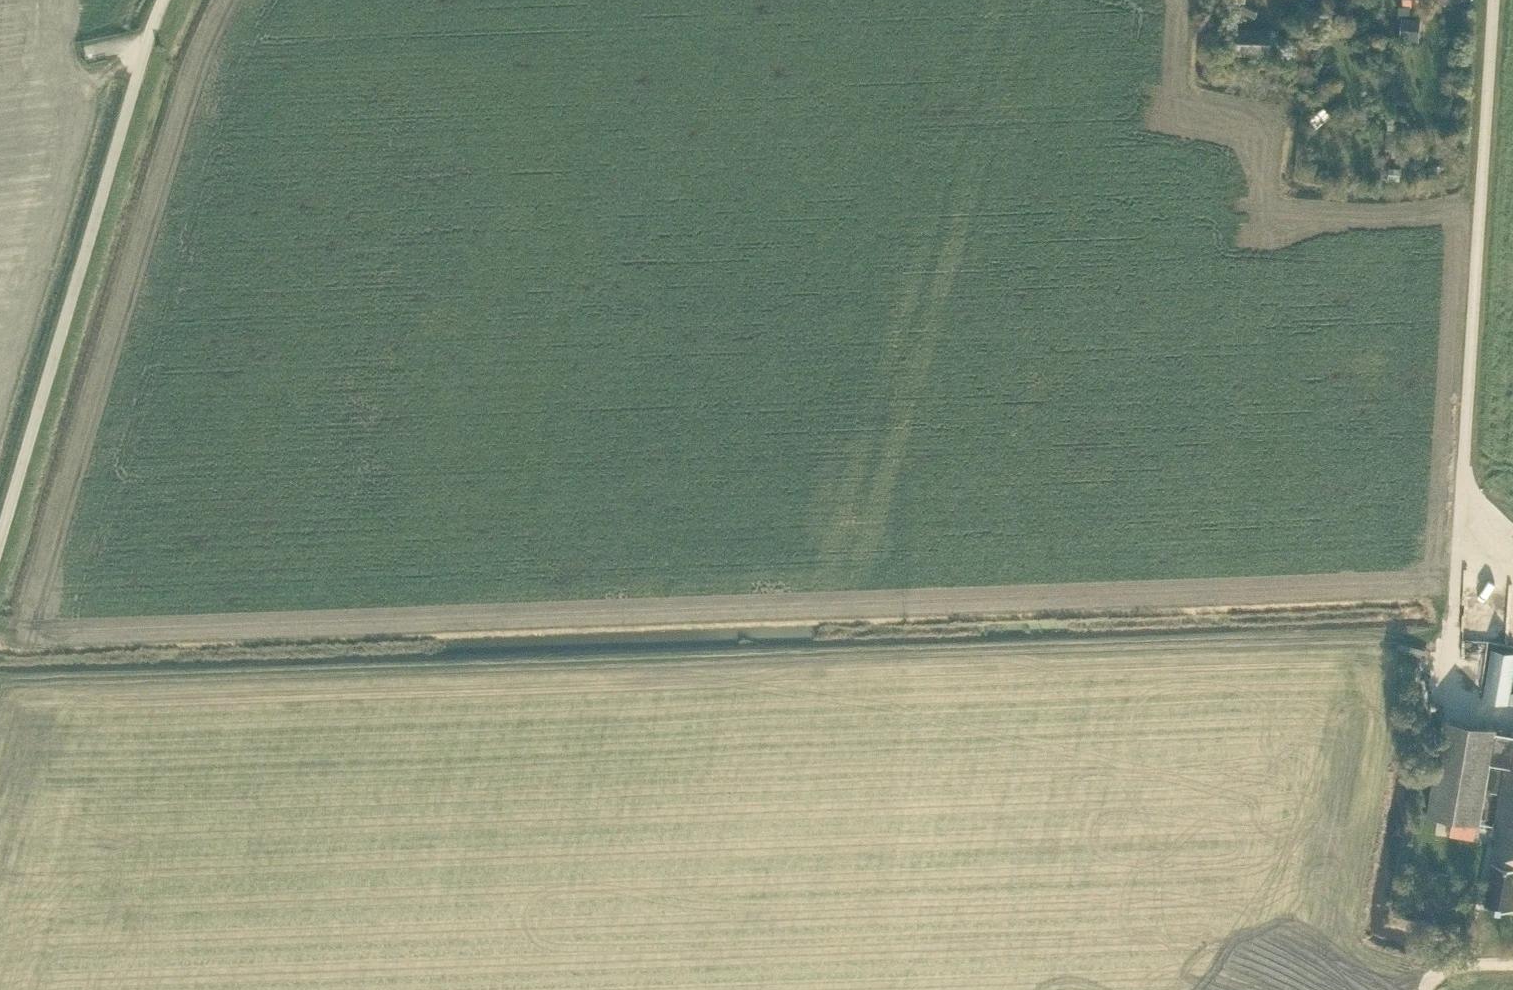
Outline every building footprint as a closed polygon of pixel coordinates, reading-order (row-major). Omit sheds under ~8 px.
[(1418,40),(1420,20),(1401,18),(1399,38),(1418,40)] [(1270,54),(1271,28),(1234,27),(1233,54),(1270,54)] [(1279,31),(1271,31),(1270,57),(1278,57),(1279,31)] [(1313,52),(1299,52),(1298,66),(1313,67),(1313,52)] [(1409,109),(1397,108),(1396,121),(1408,122),(1409,109)] [(1388,180),(1400,181),(1401,168),(1388,168),(1388,180)] [(1512,669),(1512,653),(1492,649),(1483,699),(1507,703),(1512,669)] [(1484,904),(1512,909),(1512,906),(1512,732),(1511,732),(1510,735),(1494,732),(1495,729),(1444,720),(1427,815),(1479,824),(1489,763),(1505,765),(1492,836),(1496,837),(1484,904)] [(1498,792),(1501,768),(1490,766),(1486,790),(1498,792)]
